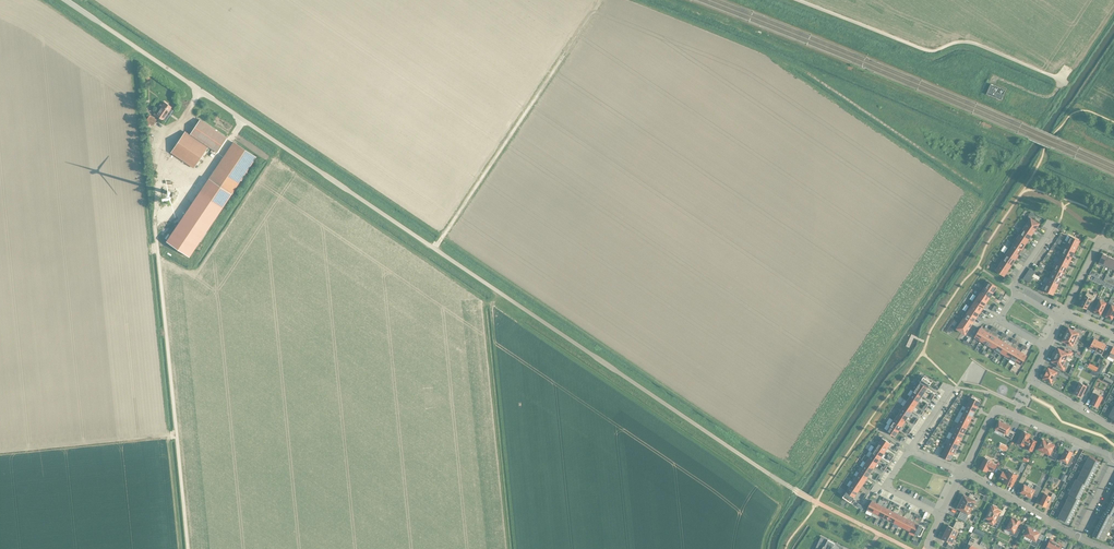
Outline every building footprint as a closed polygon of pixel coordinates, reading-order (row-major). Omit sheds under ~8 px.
[(1005,90),(991,84),(987,94),(1001,100),(1005,90)] [(164,102),(162,105),(160,104),(157,108),(159,109),(155,115),(165,122),(174,109),(164,102)] [(152,125),(156,120),(149,115),(146,121),(152,125)] [(227,138),(199,120),(190,134),(208,146),(217,152),(227,138)] [(190,134),(185,131),(171,152),(193,168),(208,146),(190,134)] [(235,141),(209,179),(200,193),(224,209),(258,157),(235,141)] [(1025,222),(1035,229),(1039,223),(1029,217),(1025,222)] [(1032,234),(1035,229),(1025,222),(1021,227),(1032,234)] [(1018,232),(1028,239),(1032,234),(1021,227),(1018,232)] [(1025,244),(1028,239),(1018,232),(1015,237),(1025,244)] [(1067,242),(1077,247),(1079,241),(1070,236),(1067,242)] [(1011,243),(1021,249),(1025,244),(1015,237),(1011,243)] [(1077,247),(1067,242),(1065,247),(1074,252),(1077,247)] [(1011,243),(1008,248),(1018,255),(1021,249),(1011,243)] [(1074,252),(1065,247),(1062,252),(1071,257),(1074,252)] [(1008,248),(1004,253),(1014,260),(1018,255),(1008,248)] [(1069,262),(1071,257),(1062,252),(1060,258),(1069,262)] [(1011,265),(1014,260),(1004,253),(1001,258),(1011,265)] [(1099,262),(1104,265),(1108,256),(1103,254),(1099,262)] [(1113,259),(1108,256),(1104,265),(1110,267),(1113,259)] [(997,263),(1007,270),(1011,265),(1001,258),(997,263)] [(1069,262),(1060,258),(1057,263),(1055,261),(1054,262),(1066,268),(1069,262)] [(1064,273),(1066,268),(1054,262),(1052,267),(1064,273)] [(997,263),(994,269),(1004,275),(1007,270),(997,263)] [(1064,273),(1052,267),(1054,268),(1052,273),(1061,278),(1064,273)] [(1061,278),(1052,273),(1049,279),(1058,283),(1061,278)] [(1058,283),(1049,279),(1046,284),(1044,282),(1044,283),(1056,289),(1058,283)] [(982,285),(993,292),(996,287),(986,280),(982,285)] [(1056,289),(1044,283),(1041,288),(1053,294),(1056,289)] [(989,297),(993,292),(982,285),(979,291),(989,297)] [(989,297),(979,291),(975,296),(986,303),(989,297)] [(1078,306),(1083,308),(1084,307),(1086,308),(1088,305),(1089,305),(1090,302),(1093,303),(1097,295),(1094,293),(1093,295),(1087,292),(1082,302),(1081,302),(1078,306)] [(982,308),(986,303),(975,296),(972,301),(982,308)] [(1101,298),(1097,297),(1094,303),(1097,304),(1094,311),(1095,312),(1094,313),(1099,315),(1099,314),(1100,314),(1106,303),(1100,300),(1101,298)] [(982,308),(972,301),(968,306),(979,313),(982,308)] [(1109,302),(1106,308),(1109,309),(1105,316),(1107,316),(1106,318),(1110,320),(1111,318),(1112,319),(1113,315),(1113,306),(1112,305),(1112,303),(1109,302)] [(965,311),(975,318),(979,313),(968,306),(965,311)] [(962,316),(972,323),(975,318),(965,311),(962,316)] [(962,316),(958,322),(968,328),(972,323),(962,316)] [(965,334),(968,328),(958,322),(955,327),(965,334)] [(975,337),(980,340),(986,331),(980,328),(975,337)] [(1081,338),(1083,332),(1077,328),(1075,331),(1068,328),(1065,334),(1076,340),(1078,336),(1081,338)] [(991,334),(986,331),(980,340),(985,343),(991,334)] [(996,337),(991,334),(985,343),(990,346),(996,337)] [(1075,344),(1076,340),(1065,334),(1062,341),(1069,344),(1067,347),(1074,350),(1077,345),(1075,344)] [(996,337),(990,346),(995,349),(994,351),(1001,340),(996,337)] [(1089,347),(1095,351),(1100,342),(1094,339),(1089,347)] [(1006,343),(1001,340),(994,351),(999,354),(1006,343)] [(1100,342),(1095,351),(1102,354),(1106,345),(1100,342)] [(1011,346),(1006,343),(999,354),(1001,352),(1005,355),(1004,357),(1011,346)] [(1016,349),(1011,346),(1004,357),(1009,360),(1016,349)] [(1055,355),(1066,360),(1068,357),(1070,358),(1073,352),(1066,349),(1065,352),(1058,348),(1058,349),(1057,349),(1054,353),(1055,354),(1055,355)] [(1021,352),(1016,349),(1009,360),(1009,361),(1011,358),(1016,361),(1021,352)] [(1026,355),(1021,352),(1016,361),(1021,364),(1026,355)] [(1055,355),(1054,356),(1053,355),(1051,360),(1052,360),(1052,361),(1059,365),(1057,368),(1064,371),(1067,365),(1064,364),(1066,360),(1055,355)] [(1051,370),(1048,368),(1043,378),(1051,382),(1055,374),(1058,375),(1060,371),(1053,367),(1051,370)] [(929,380),(926,378),(924,377),(924,376),(920,381),(920,382),(928,387),(932,381),(931,381),(931,382),(929,380)] [(917,387),(925,392),(928,387),(920,382),(920,381),(918,380),(915,386),(916,387),(917,387)] [(1075,387),(1077,388),(1074,393),(1075,394),(1078,396),(1079,395),(1081,397),(1082,394),(1086,395),(1091,386),(1087,384),(1086,386),(1079,383),(1079,384),(1077,383),(1075,387)] [(921,397),(925,392),(917,387),(916,387),(913,391),(921,397)] [(1094,389),(1091,395),(1094,397),(1091,403),(1092,404),(1092,405),(1096,407),(1096,406),(1098,406),(1102,397),(1098,395),(1100,392),(1094,389)] [(910,396),(918,402),(921,397),(913,391),(910,396)] [(910,396),(907,401),(915,407),(918,402),(910,396)] [(965,400),(977,407),(980,401),(980,400),(979,401),(972,397),(972,396),(971,396),(971,397),(970,396),(968,400),(966,399),(965,400)] [(968,402),(966,408),(974,412),(977,407),(965,400),(965,401),(968,402)] [(911,411),(915,407),(907,401),(903,406),(911,411)] [(903,406),(900,411),(908,416),(911,411),(903,406)] [(962,409),(961,412),(972,417),(974,412),(966,408),(964,411),(962,409)] [(908,416),(900,411),(897,416),(905,421),(908,416)] [(972,417),(961,412),(963,413),(960,418),(969,422),(972,417)] [(894,421),(902,426),(905,421),(897,416),(894,421)] [(958,423),(966,428),(969,422),(960,418),(958,423)] [(890,426),(898,431),(902,426),(894,421),(893,420),(889,425),(890,426)] [(1008,431),(1010,426),(999,421),(998,422),(998,421),(996,425),(997,425),(995,428),(1004,433),(1002,436),(1011,440),(1014,434),(1008,431)] [(958,423),(955,429),(964,433),(966,428),(958,423)] [(895,437),(898,431),(890,426),(887,431),(887,432),(887,431),(889,432),(889,433),(892,435),(892,434),(895,436),(894,436),(895,437)] [(961,438),(964,433),(955,429),(953,434),(961,438)] [(1032,451),(1037,441),(1031,438),(1030,439),(1028,438),(1030,435),(1026,433),(1026,432),(1025,431),(1024,431),(1023,431),(1022,432),(1020,432),(1019,435),(1019,437),(1017,442),(1024,446),(1025,446),(1027,447),(1026,448),(1032,451)] [(958,443),(961,438),(953,434),(950,439),(958,443)] [(881,437),(878,442),(887,448),(891,443),(890,442),(890,443),(883,438),(883,437),(882,438),(881,437)] [(958,443),(950,439),(947,444),(945,443),(956,449),(958,443)] [(1038,448),(1049,454),(1048,457),(1055,460),(1059,452),(1055,450),(1055,451),(1052,449),(1054,445),(1050,443),(1047,441),(1047,442),(1043,440),(1038,448)] [(887,448),(878,442),(879,443),(876,448),(874,446),(874,447),(884,453),(887,448)] [(942,448),(953,454),(956,449),(945,443),(944,445),(945,446),(944,449),(942,448)] [(880,458),(884,453),(874,447),(871,451),(880,458)] [(948,458),(950,459),(950,460),(950,459),(953,454),(942,448),(940,454),(942,455),(942,456),(942,455),(944,456),(944,457),(947,459),(948,458)] [(1073,452),(1066,449),(1060,460),(1067,463),(1066,465),(1069,467),(1074,457),(1071,455),(1073,452)] [(880,458),(871,451),(871,452),(872,453),(869,457),(867,456),(877,463),(880,458)] [(864,461),(874,468),(877,463),(867,456),(864,461)] [(1089,456),(1087,461),(1097,466),(1099,461),(1089,456)] [(988,469),(993,471),(996,465),(991,463),(992,461),(984,458),(979,468),(987,472),(988,469)] [(866,462),(862,467),(870,473),(874,468),(864,461),(866,462)] [(1097,466),(1087,461),(1084,466),(1094,471),(1097,466)] [(1092,476),(1094,471),(1084,466),(1082,471),(1092,476)] [(862,467),(859,472),(867,478),(870,473),(862,467)] [(1009,471),(1007,474),(1003,472),(999,478),(1004,481),(1003,482),(1012,486),(1018,475),(1009,471)] [(1092,476),(1082,471),(1080,475),(1090,480),(1092,476)] [(864,482),(867,478),(859,472),(856,477),(864,482)] [(1087,485),(1090,480),(1080,475),(1077,480),(1076,479),(1087,485)] [(856,477),(853,482),(861,487),(864,482),(856,477)] [(1087,485),(1076,479),(1074,484),(1084,489),(1086,485),(1087,485)] [(857,492),(861,487),(853,482),(849,487),(857,492)] [(1020,492),(1021,492),(1024,494),(1027,495),(1030,497),(1031,497),(1032,494),(1036,496),(1041,488),(1036,486),(1035,489),(1034,489),(1025,484),(1024,484),(1024,485),(1023,485),(1021,488),(1022,488),(1020,492),(1020,491),(1020,492)] [(1084,489),(1074,484),(1071,489),(1081,494),(1084,489)] [(849,487),(846,492),(854,497),(857,492),(849,487)] [(1079,498),(1081,494),(1071,489),(1069,493),(1080,499),(1079,498)] [(850,503),(854,497),(846,492),(842,498),(843,497),(850,502),(850,503)] [(1056,495),(1052,494),(1051,497),(1044,493),(1039,503),(1046,507),(1050,500),(1053,502),(1056,495)] [(1070,494),(1068,499),(1078,504),(1080,499),(1069,493),(1069,494),(1070,494)] [(972,507),(975,501),(976,501),(978,498),(972,494),(970,498),(964,495),(961,498),(959,501),(972,507)] [(1075,508),(1078,504),(1068,499),(1066,503),(1075,508)] [(867,509),(873,512),(877,503),(871,500),(871,501),(870,504),(869,503),(868,506),(869,507),(868,509),(867,509)] [(967,517),(972,507),(959,501),(958,505),(957,508),(963,511),(961,514),(967,517)] [(882,506),(877,503),(873,512),(878,515),(882,506)] [(1066,503),(1063,508),(1073,513),(1075,508),(1066,503)] [(883,518),(888,509),(882,506),(878,515),(883,517),(883,518)] [(993,524),(992,526),(996,528),(1001,519),(997,517),(1000,511),(997,509),(997,508),(993,506),(992,507),(991,507),(990,506),(988,511),(989,511),(986,517),(990,519),(989,522),(993,524)] [(1109,507),(1106,512),(1105,511),(1113,516),(1113,510),(1109,507)] [(1061,513),(1071,518),(1073,513),(1063,508),(1061,513)] [(893,511),(888,509),(883,518),(888,521),(893,511)] [(889,520),(894,523),(898,514),(893,511),(888,521),(889,520)] [(1105,511),(1103,516),(1113,521),(1113,518),(1113,516),(1105,511)] [(1068,523),(1071,518),(1061,513),(1058,518),(1068,523)] [(903,517),(898,514),(894,523),(899,525),(903,517)] [(1113,521),(1103,516),(1100,521),(1110,526),(1113,521)] [(903,517),(899,525),(904,528),(909,519),(903,517)] [(1020,521),(1016,519),(1015,519),(1012,517),(1010,520),(1008,519),(1006,522),(1009,523),(1006,529),(1011,531),(1009,533),(1016,537),(1019,530),(1016,528),(1020,521)] [(904,528),(910,531),(914,522),(909,519),(904,528)] [(1100,521),(1098,525),(1108,530),(1110,526),(1100,521)] [(915,533),(919,525),(914,522),(910,531),(915,533)] [(945,532),(955,537),(958,530),(960,528),(962,529),(964,525),(958,522),(954,528),(948,525),(945,532)] [(919,525),(915,533),(921,536),(924,528),(925,528),(919,525)] [(1096,530),(1106,535),(1108,530),(1098,525),(1096,530)] [(1033,545),(1037,547),(1041,539),(1037,537),(1040,533),(1028,527),(1024,534),(1033,539),(1031,543),(1034,544),(1033,545)] [(1103,540),(1106,535),(1096,530),(1093,535),(1103,540)] [(945,532),(942,538),(949,541),(946,547),(950,548),(953,548),(954,547),(951,545),(952,543),(955,537),(945,532)] [(831,548),(834,548),(836,544),(835,544),(835,543),(828,540),(821,537),(818,542),(819,542),(819,541),(821,542),(818,548),(831,548)] [(979,545),(976,543),(977,540),(971,537),(966,547),(970,548),(969,548),(977,548),(979,545)] [(1056,543),(1053,541),(1054,540),(1050,539),(1047,546),(1043,544),(1041,548),(1052,548),(1056,543)]
